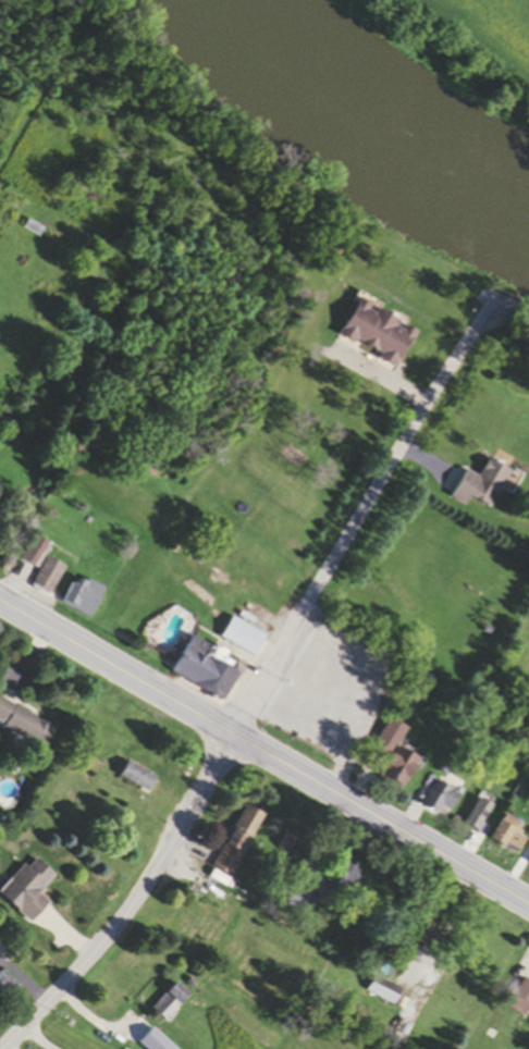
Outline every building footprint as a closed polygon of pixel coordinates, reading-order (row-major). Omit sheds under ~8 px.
[(26,230),(41,240),(46,232),(31,223),(26,230)] [(336,342),(395,369),(413,331),(354,304),(336,342)] [(491,511),(507,472),(484,463),(477,480),(462,474),(451,502),(465,508),(468,501),(491,511)] [(22,561),(37,571),(53,548),(38,538),(22,561)] [(53,597),(68,570),(50,560),(35,587),(53,597)] [(64,606),(93,619),(106,590),(87,582),(84,589),(74,585),(64,606)] [(223,641),(257,659),(268,637),(234,619),(223,641)] [(227,702),(242,673),(210,656),(214,649),(194,638),(175,674),(227,702)] [(46,750),(58,729),(2,699),(0,703),(0,724),(46,750)] [(400,746),(409,730),(393,721),(380,743),(396,753),(381,779),(403,791),(422,759),(400,746)] [(122,778),(150,794),(158,779),(130,763),(122,778)] [(440,809),(449,814),(458,796),(434,784),(422,807),(438,815),(440,809)] [(461,824),(473,832),(491,808),(480,799),(461,824)] [(234,879),(265,814),(246,805),(215,870),(234,879)] [(527,831),(501,816),(487,841),(514,855),(527,831)] [(50,905),(40,895),(57,878),(38,860),(29,869),(26,866),(0,893),(0,894),(32,924),(50,905)] [(329,887),(348,897),(362,871),(343,861),(329,887)] [(320,899),(300,886),(288,904),(308,917),(320,899)] [(402,944),(424,954),(437,926),(415,916),(402,944)] [(19,988),(1,969),(0,970),(0,1006),(19,988)] [(363,993),(392,1008),(400,992),(371,978),(363,993)] [(167,1024),(192,998),(178,984),(152,1010),(167,1024)] [(505,1011),(528,1023),(528,990),(518,985),(505,1011)]
